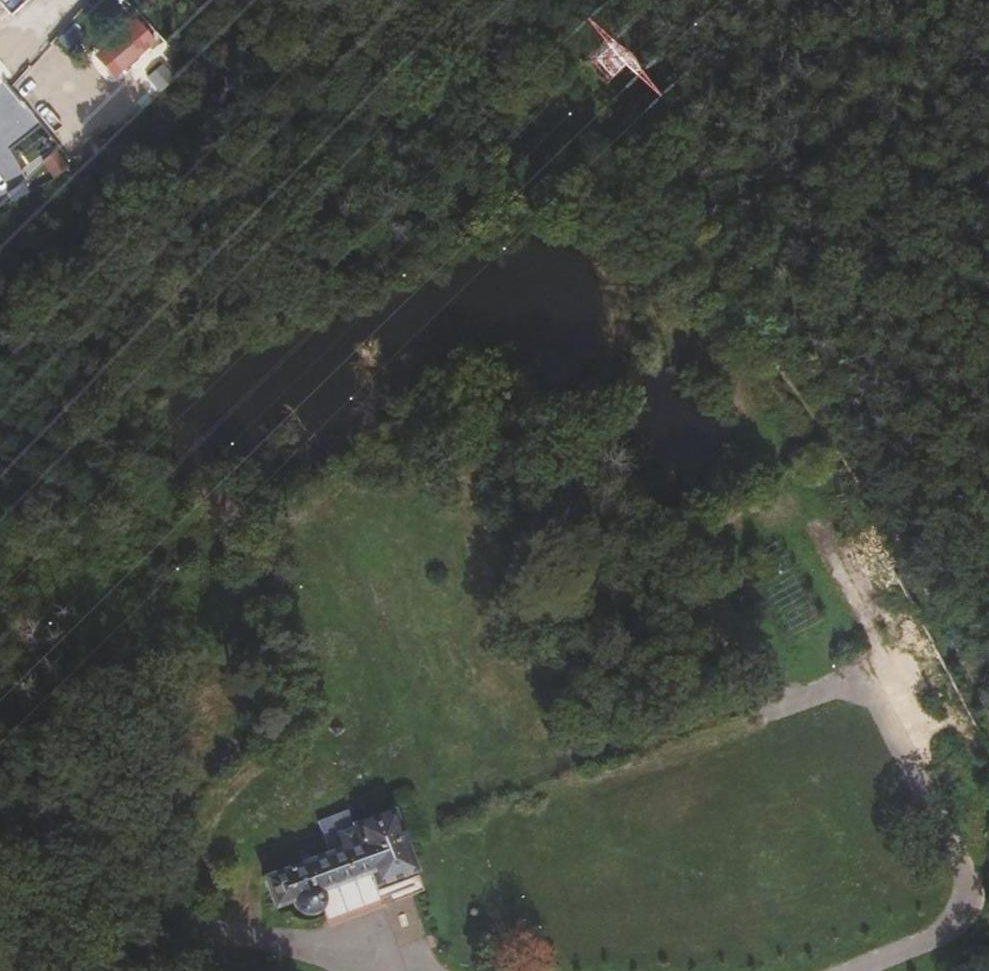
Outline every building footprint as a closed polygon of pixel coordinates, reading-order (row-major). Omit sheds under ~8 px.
[(113,0),(96,0),(51,49),(78,80),(101,65),(122,81),(157,42),(113,0)] [(388,811),(353,824),(362,844),(339,854),(269,885),(283,914),(304,905),(311,912),(315,916),(323,916),(329,914),(336,908),(335,891),(375,874),(380,885),(414,869),(388,811)] [(353,824),(329,834),(334,843),(339,854),(362,844),(353,824)]
